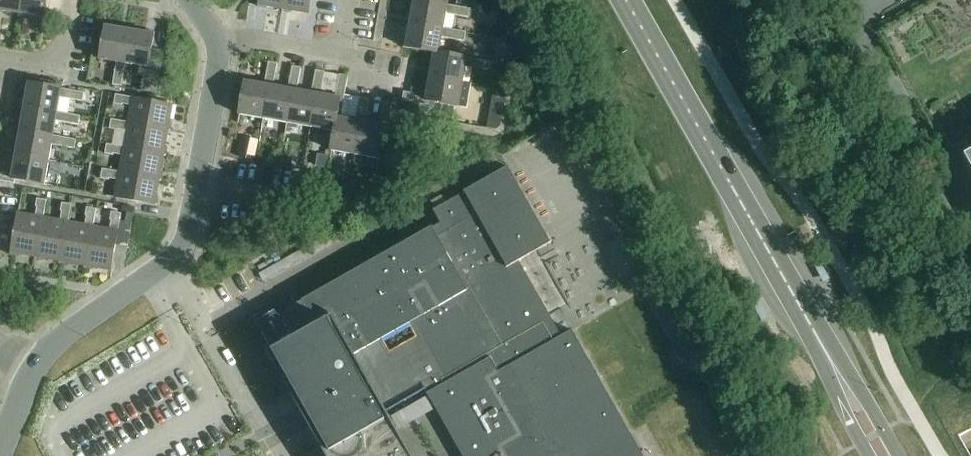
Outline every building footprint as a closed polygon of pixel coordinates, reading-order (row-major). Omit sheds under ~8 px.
[(20,15),(23,0),(0,0),(0,12),(20,15)] [(20,15),(44,20),(48,0),(23,0),(20,15)] [(284,10),(285,0),(259,0),(258,6),(284,10)] [(284,10),(309,15),(312,0),(285,0),(284,10)] [(415,0),(410,25),(443,30),(443,29),(446,15),(469,19),(470,10),(415,0)] [(406,49),(434,54),(439,54),(442,39),(465,43),(466,33),(443,29),(443,30),(410,25),(406,49)] [(122,87),(125,65),(124,64),(130,31),(105,27),(100,60),(117,63),(113,86),(122,87)] [(164,52),(152,50),(154,36),(130,31),(124,64),(125,65),(140,67),(138,76),(159,80),(164,52)] [(434,54),(430,78),(463,84),(463,83),(466,68),(489,72),(490,63),(439,54),(434,54)] [(239,116),(263,120),(269,87),(274,88),(278,65),(269,63),(264,86),(245,83),(239,116)] [(263,120),(287,124),(293,91),(297,92),(301,69),(292,67),(288,90),(274,88),(269,87),(263,120)] [(287,124),(311,128),(317,95),(321,96),(325,73),(316,72),(312,94),(297,92),(293,91),(287,124)] [(311,128),(334,132),(335,133),(337,119),(338,119),(341,103),(343,104),(347,88),(348,77),(340,76),(335,99),(321,96),(317,95),(311,128)] [(463,84),(430,78),(427,97),(404,93),(402,102),(429,107),(429,103),(467,110),(471,85),(463,83),(463,84)] [(29,84),(25,109),(57,115),(58,113),(60,99),(83,103),(85,94),(29,84)] [(505,126),(513,87),(499,85),(491,124),(505,126)] [(132,107),(129,123),(128,124),(168,131),(173,106),(116,96),(114,105),(122,107),(122,105),(132,107)] [(331,151),(355,156),(361,123),(365,124),(369,101),(360,99),(356,122),(338,119),(337,119),(335,133),(334,132),(331,151)] [(361,123),(355,156),(380,160),(385,131),(388,131),(393,105),(384,103),(380,126),(365,124),(361,123)] [(25,109),(20,132),(53,138),(53,137),(56,122),(79,126),(80,117),(58,113),(57,115),(25,109)] [(127,132),(124,148),(124,149),(164,156),(168,131),(128,124),(129,123),(111,120),(109,130),(118,131),(118,130),(127,132)] [(20,132),(16,156),(49,162),(52,146),(75,150),(76,141),(53,137),(53,138),(20,132)] [(123,157),(120,173),(120,174),(159,181),(164,156),(124,149),(124,148),(107,145),(105,155),(113,156),(114,155),(123,157)] [(318,155),(316,167),(327,169),(329,157),(318,155)] [(16,156),(13,175),(0,173),(0,182),(14,185),(15,181),(44,186),(49,162),(16,156)] [(293,158),(281,156),(280,165),(291,167),(293,158)] [(268,355),(304,418),(325,455),(411,455),(387,413),(425,392),(461,455),(643,455),(572,331),(562,338),(519,263),(552,244),(508,168),(464,193),(464,194),(433,211),(441,225),(259,328),(272,352),(268,355)] [(120,174),(120,173),(102,170),(101,180),(109,181),(109,180),(118,181),(115,199),(155,206),(159,181),(120,174)] [(11,254),(36,258),(43,219),(44,219),(47,201),(37,200),(36,208),(37,208),(35,217),(18,214),(11,254)] [(36,258),(61,263),(68,223),(69,223),(72,206),(62,204),(60,212),(62,213),(60,222),(44,219),(43,219),(36,258)] [(123,206),(122,212),(133,215),(133,214),(135,209),(123,206)] [(61,263),(86,267),(93,228),(96,210),(87,209),(85,217),(87,217),(85,226),(69,223),(68,223),(61,263)] [(93,228),(86,267),(111,272),(116,246),(127,248),(132,225),(120,223),(121,215),(111,213),(110,221),(111,222),(110,231),(93,228)]
